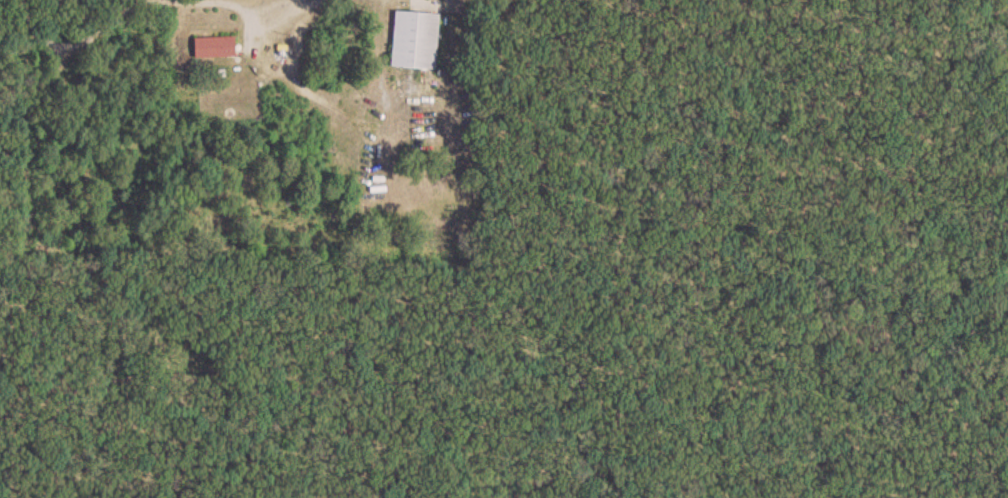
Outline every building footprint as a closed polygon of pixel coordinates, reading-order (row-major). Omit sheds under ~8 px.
[(392,67),(438,69),(441,13),(394,11),(392,67)] [(196,37),(196,57),(237,57),(237,37),(196,37)]
